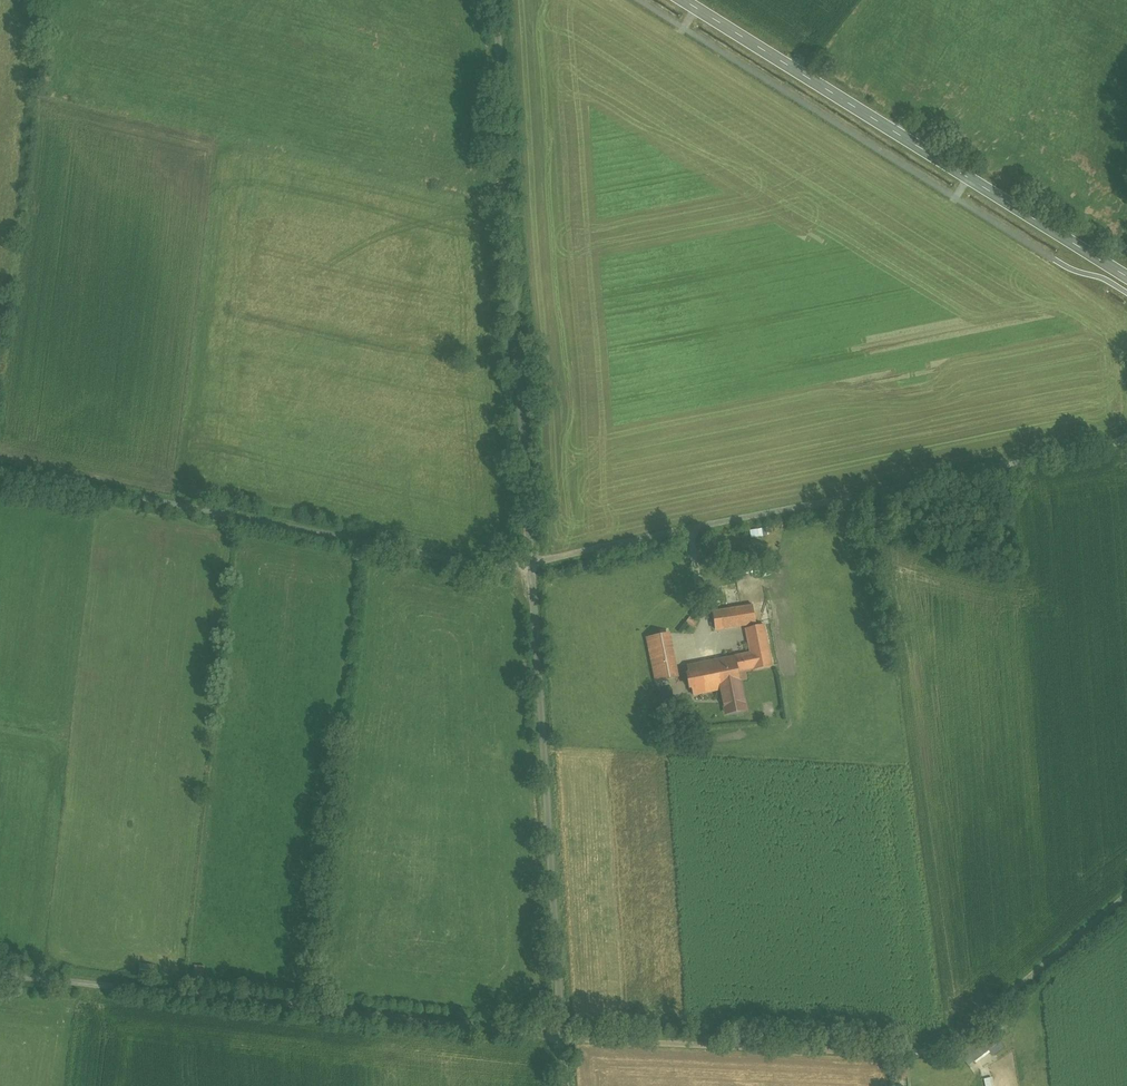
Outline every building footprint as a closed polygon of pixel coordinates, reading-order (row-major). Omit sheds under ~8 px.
[(754,605),(714,611),(717,630),(757,624),(754,605)] [(765,625),(747,628),(752,653),(755,668),(755,670),(773,666),(765,625)] [(661,634),(648,637),(657,682),(670,679),(661,634)] [(752,653),(741,655),(718,660),(719,660),(717,661),(722,689),(727,713),(746,709),(739,671),(755,668),(752,653)] [(717,661),(688,667),(694,695),(722,689),(717,661)] [(153,979),(156,964),(143,961),(139,976),(153,979)] [(204,977),(207,966),(197,964),(194,975),(204,977)] [(980,1064),(1005,1046),(995,1031),(962,1054),(969,1065),(977,1059),(980,1064)] [(904,1078),(905,1066),(896,1066),(896,1078),(904,1078)] [(994,1077),(986,1077),(987,1085),(995,1085),(994,1077)]
